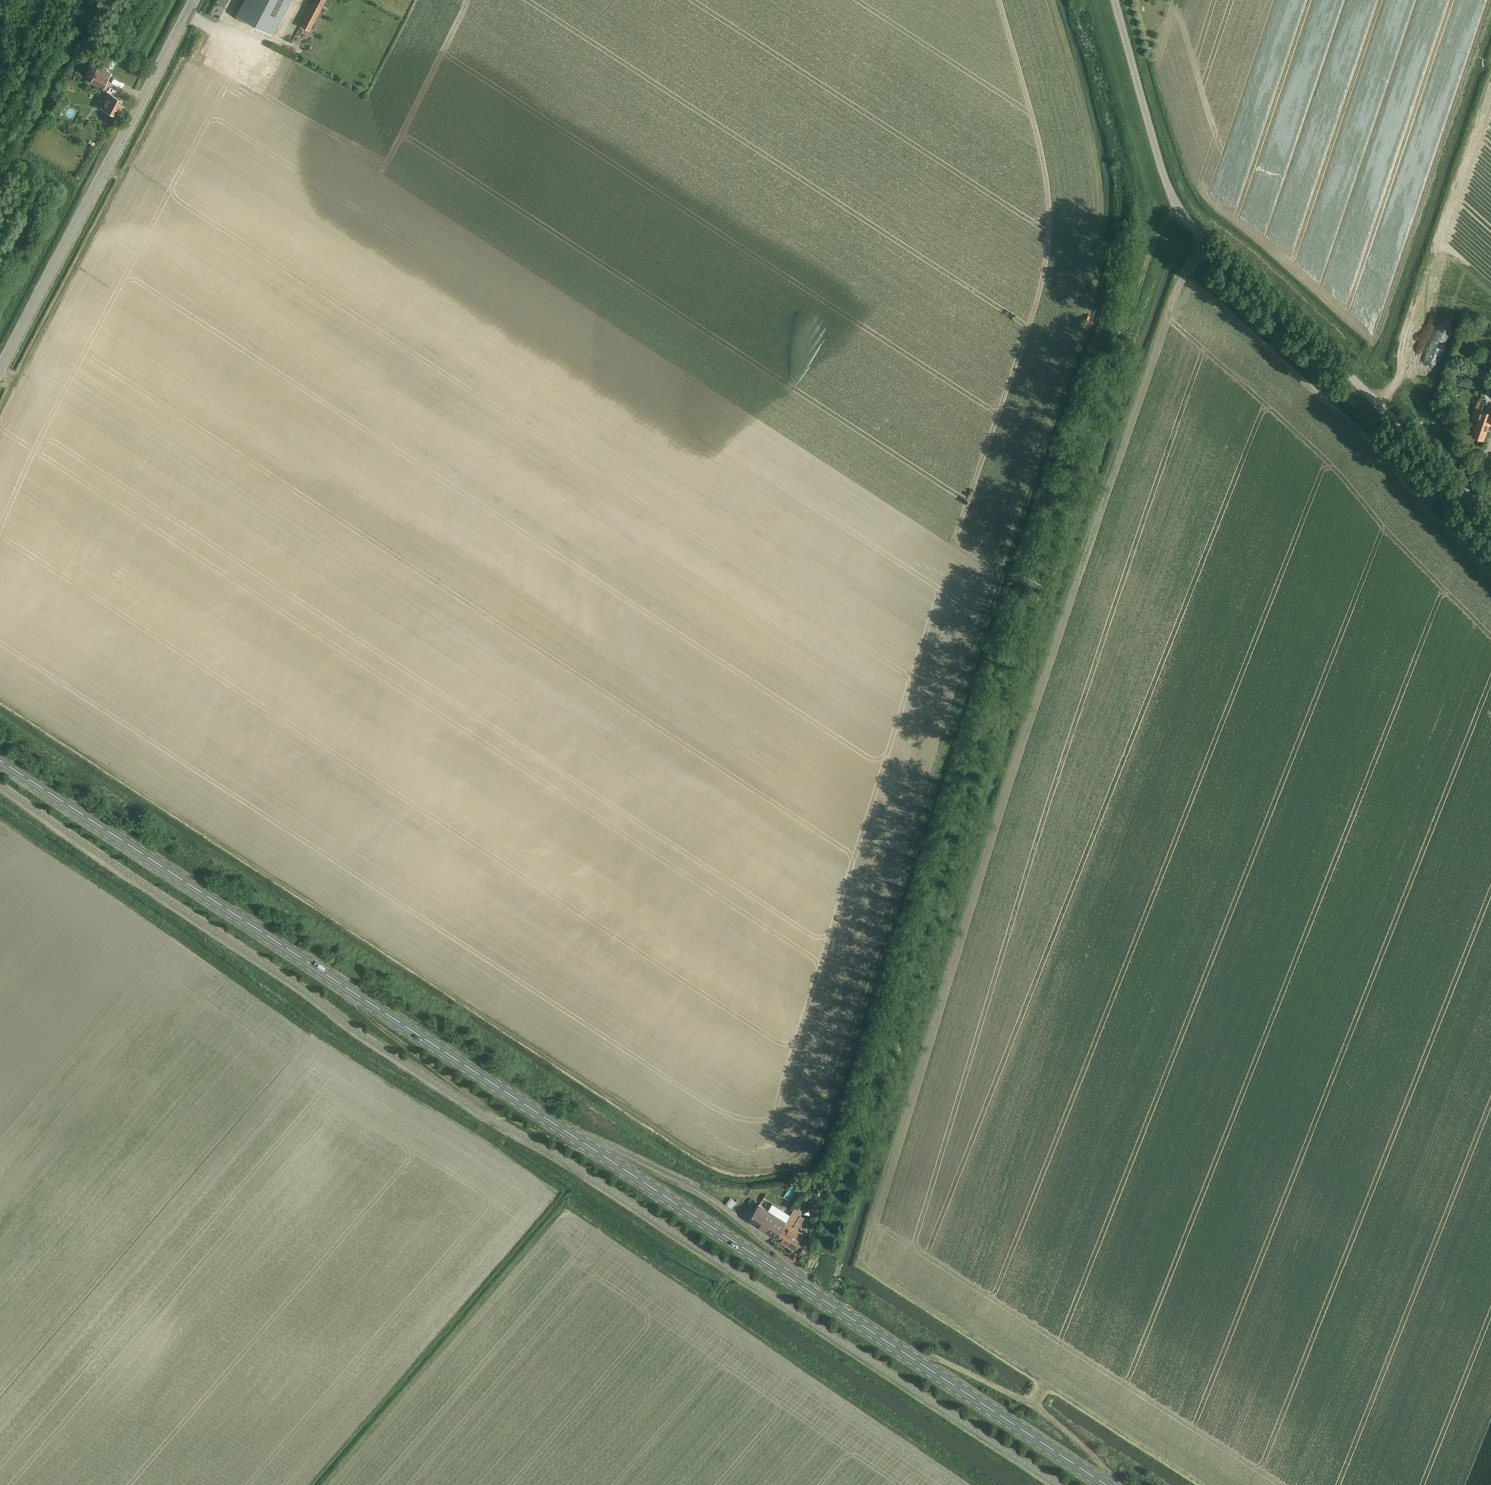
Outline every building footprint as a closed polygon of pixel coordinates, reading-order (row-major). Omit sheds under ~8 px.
[(291,0),(243,0),(236,14),(273,34),(291,0)] [(325,0),(314,0),(300,25),(309,30),(325,0)] [(96,72),(91,81),(103,87),(108,79),(96,72)] [(126,101),(108,92),(100,107),(118,116),(126,101)] [(1483,402),(1472,436),(1483,439),(1490,420),(1490,421),(1490,405),(1483,402)] [(742,1203),(746,1195),(740,1192),(736,1199),(742,1203)] [(758,1206),(749,1221),(765,1232),(776,1238),(786,1223),(790,1217),(771,1205),(767,1211),(758,1206)] [(786,1223),(776,1238),(792,1249),(793,1249),(803,1234),(797,1230),(801,1224),(795,1220),(798,1216),(793,1212),(790,1217),(786,1223)]
